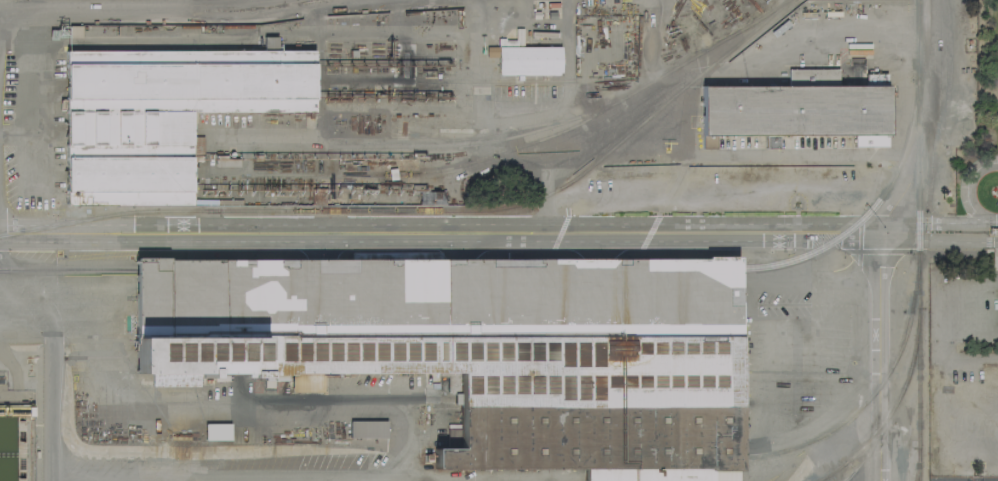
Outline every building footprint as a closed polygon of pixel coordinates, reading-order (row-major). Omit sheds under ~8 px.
[(515,47),(515,40),(510,40),(510,46),(505,46),(505,38),(496,38),(496,75),(560,74),(560,47),(515,47)] [(66,50),(65,205),(191,205),(191,113),(313,113),(313,51),(66,50)] [(700,88),(700,135),(886,135),(886,87),(836,87),(836,69),(786,69),(786,88),(700,88)] [(737,257),(136,259),(135,373),(458,373),(459,449),(433,449),(433,469),(582,469),(582,480),(709,480),(709,470),(738,470),(737,257)] [(385,421),(349,420),(348,436),(385,437),(385,421)] [(229,423),(203,423),(203,440),(229,440),(229,423)]
